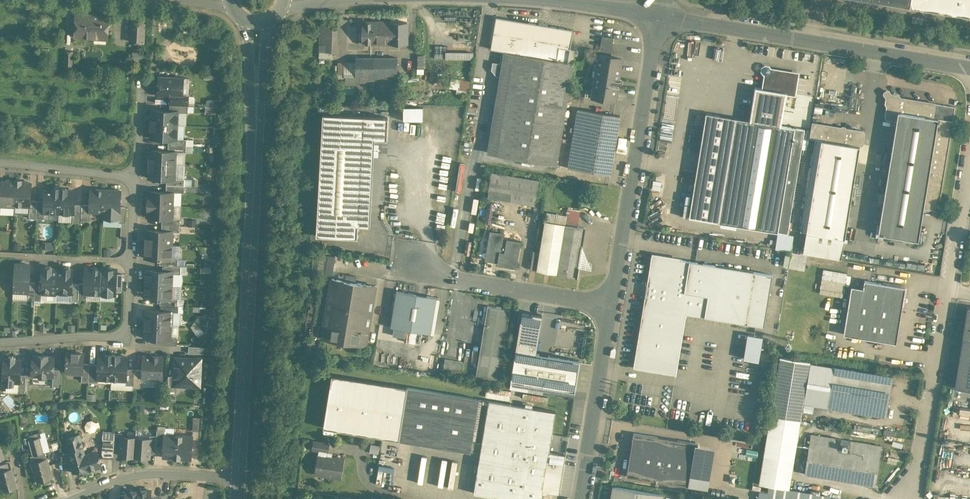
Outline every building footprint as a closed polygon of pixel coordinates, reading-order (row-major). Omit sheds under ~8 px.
[(910,7),(910,8),(969,17),(969,0),(865,0),(910,7)] [(109,15),(77,13),(75,37),(108,39),(109,15)] [(573,29),(496,17),(491,48),(504,51),(514,53),(556,59),(558,51),(561,33),(572,35),(573,29)] [(407,22),(363,22),(363,43),(407,44),(407,22)] [(145,24),(132,23),(131,41),(144,42),(145,24)] [(337,26),(321,26),(321,37),(337,38),(337,26)] [(572,35),(561,33),(558,51),(570,53),(572,35)] [(614,37),(602,35),(600,48),(612,50),(614,37)] [(337,38),(321,37),(320,51),(336,52),(337,38)] [(73,51),(65,51),(65,67),(73,67),(73,51)] [(487,153),(497,154),(514,53),(504,51),(487,153)] [(570,53),(558,51),(556,59),(568,61),(570,53)] [(497,154),(556,164),(574,62),(568,61),(556,59),(514,53),(497,154)] [(621,58),(600,54),(599,54),(599,55),(593,94),(593,93),(593,95),(615,98),(616,98),(616,97),(618,85),(620,85),(621,78),(618,78),(621,59),(621,58),(621,57),(621,58)] [(398,57),(356,57),(355,73),(355,82),(375,82),(384,82),(397,82),(398,57)] [(798,73),(770,69),(768,66),(765,66),(763,67),(762,71),(764,73),(766,73),(763,88),(786,93),(794,94),(798,73)] [(355,73),(346,73),(346,82),(355,82),(355,73)] [(183,77),(159,76),(159,94),(171,95),(183,95),(183,77)] [(468,89),(469,80),(451,77),(449,86),(468,89)] [(763,88),(755,87),(750,120),(781,125),(786,93),(763,88)] [(935,103),(900,98),(899,95),(891,94),(888,90),(884,93),(887,97),(886,103),(887,106),(886,116),(887,119),(897,120),(898,112),(933,117),(935,103)] [(189,95),(183,95),(171,95),(170,104),(188,105),(189,95)] [(816,98),(810,97),(807,115),(813,115),(816,98)] [(955,106),(935,103),(933,117),(938,118),(953,120),(955,106)] [(421,118),(422,105),(402,105),(402,118),(421,118)] [(620,115),(578,108),(568,167),(611,174),(620,115)] [(170,110),(152,109),(151,123),(177,124),(178,111),(178,110),(170,110)] [(933,117),(898,112),(897,120),(878,233),(918,240),(923,207),(938,118),(933,117)] [(388,117),(323,113),(322,134),(363,136),(363,137),(387,138),(388,117)] [(736,118),(706,113),(689,217),(719,222),(736,118)] [(781,125),(750,120),(736,118),(719,222),(778,232),(795,127),(781,125)] [(938,118),(923,207),(938,210),(953,120),(938,118)] [(833,126),(812,122),(810,137),(816,138),(831,141),(833,126)] [(177,124),(151,123),(151,137),(169,138),(177,138),(177,124)] [(863,131),(833,126),(831,141),(860,146),(860,145),(863,144),(864,133),(863,131)] [(795,127),(778,232),(788,233),(805,129),(795,127)] [(363,136),(322,134),(317,222),(358,224),(363,137),(363,136)] [(831,141),(816,138),(801,231),(806,232),(845,238),(860,146),(831,141)] [(168,150),(150,149),(150,163),(176,164),(176,151),(176,150),(168,150)] [(176,164),(150,163),(149,177),(167,178),(175,178),(176,164)] [(539,180),(491,172),(487,196),(535,204),(539,180)] [(6,181),(2,181),(1,193),(1,205),(15,206),(15,205),(16,179),(15,179),(15,182),(12,181),(11,180),(7,179),(6,181)] [(22,182),(22,179),(16,179),(15,205),(30,205),(31,205),(31,200),(32,182),(22,182)] [(53,189),(45,189),(45,200),(44,212),(45,212),(59,212),(60,188),(59,187),(55,187),(53,188),(53,189)] [(66,187),(62,187),(60,188),(59,212),(73,213),(74,213),(75,203),(75,190),(67,190),(67,189),(66,187)] [(105,189),(91,188),(90,204),(90,210),(91,210),(104,211),(105,189)] [(121,190),(105,189),(104,211),(104,217),(120,218),(120,206),(121,190)] [(166,191),(148,190),(148,203),(174,204),(174,191),(166,191)] [(45,200),(37,200),(36,218),(44,218),(45,212),(44,212),(45,200)] [(82,204),(75,203),(74,213),(73,213),(73,221),(81,222),(81,220),(82,204)] [(174,204),(148,203),(147,216),(162,217),(173,217),(174,204)] [(90,204),(82,204),(81,220),(90,220),(91,210),(90,210),(90,204)] [(580,210),(568,208),(567,216),(565,224),(578,226),(579,218),(580,210)] [(565,224),(545,221),(537,270),(557,274),(565,224)] [(358,224),(317,222),(317,235),(358,237),(358,224)] [(578,226),(565,224),(557,274),(577,277),(585,228),(585,227),(578,226)] [(162,230),(147,229),(146,243),(172,244),(173,231),(173,230),(162,230)] [(520,241),(507,239),(506,245),(502,245),(504,233),(491,231),(486,259),(498,261),(498,264),(516,267),(520,241)] [(788,233),(778,232),(775,248),(791,251),(794,235),(788,233)] [(845,238),(806,232),(803,253),(807,254),(841,259),(845,238)] [(172,244),(146,243),(145,257),(160,258),(171,258),(171,257),(172,244)] [(319,252),(314,251),(312,286),(319,287),(324,258),(323,258),(322,255),(320,256),(319,252)] [(803,253),(791,251),(789,267),(805,269),(807,254),(803,253)] [(319,287),(314,321),(324,323),(325,319),(332,278),(336,257),(325,255),(324,258),(319,287)] [(681,260),(654,255),(644,316),(668,320),(666,330),(683,333),(684,323),(686,313),(705,316),(708,295),(685,291),(690,261),(681,259),(681,260)] [(773,274),(690,261),(685,291),(708,295),(705,316),(764,326),(773,274)] [(30,264),(15,263),(13,290),(28,291),(29,291),(29,281),(30,264)] [(181,265),(163,264),(163,270),(173,270),(173,273),(181,273),(181,265)] [(51,266),(51,265),(46,265),(45,266),(45,268),(42,268),(42,282),(41,293),(42,293),(57,293),(58,268),(51,268),(51,266)] [(58,268),(57,293),(71,294),(72,294),(72,283),(73,269),(70,269),(70,267),(69,266),(65,266),(64,267),(64,269),(58,268)] [(102,267),(86,267),(85,282),(85,293),(87,293),(87,299),(100,299),(101,293),(102,267)] [(117,268),(102,267),(101,293),(116,294),(117,268)] [(163,270),(147,269),(145,271),(144,275),(146,277),(146,283),(172,284),(173,273),(173,270),(163,270)] [(824,269),(820,288),(844,292),(847,273),(824,269)] [(332,278),(325,319),(369,326),(376,285),(355,282),(346,280),(332,278)] [(883,282),(876,282),(865,280),(863,288),(855,336),(896,343),(902,306),(904,306),(907,287),(906,285),(883,282)] [(36,281),(29,281),(29,291),(28,291),(27,299),(35,299),(36,281)] [(85,282),(79,282),(79,283),(78,298),(87,299),(87,293),(85,293),(85,282)] [(79,283),(72,283),(72,294),(71,294),(71,301),(78,301),(78,298),(79,283)] [(172,284),(146,283),(146,289),(144,290),(144,295),(145,297),(160,298),(171,298),(172,284)] [(863,288),(852,286),(844,334),(855,336),(863,288)] [(437,297),(397,290),(391,326),(431,333),(437,297)] [(510,309),(488,305),(476,376),(499,380),(510,309)] [(161,310),(146,309),(145,323),(171,324),(173,324),(174,311),(174,310),(161,310)] [(204,320),(199,316),(195,321),(200,326),(204,320)] [(668,320),(644,316),(635,369),(676,375),(683,333),(666,330),(668,320)] [(369,326),(325,319),(324,323),(322,337),(366,344),(369,326)] [(171,324),(145,323),(144,337),(160,338),(170,338),(170,336),(171,324)] [(536,326),(520,324),(516,350),(536,353),(539,334),(540,326),(536,326)] [(204,331),(200,326),(195,330),(199,335),(204,331)] [(763,336),(748,333),(744,358),(759,361),(763,336)] [(178,336),(170,336),(170,338),(160,338),(159,344),(177,344),(178,336)] [(963,338),(958,367),(969,369),(969,339),(963,338)] [(536,353),(516,350),(511,380),(530,383),(575,391),(580,360),(536,353)] [(84,352),(67,352),(66,371),(82,372),(83,372),(83,362),(84,352)] [(48,354),(37,353),(37,355),(33,355),(32,374),(40,374),(40,376),(46,376),(46,375),(53,375),(54,375),(54,367),(55,356),(48,356),(48,354)] [(113,354),(106,353),(106,355),(99,354),(98,363),(98,378),(112,379),(113,354)] [(128,356),(120,355),(120,354),(113,354),(112,379),(126,380),(127,380),(127,368),(128,356)] [(15,358),(13,355),(10,355),(8,357),(8,358),(5,358),(4,380),(5,380),(5,381),(7,383),(11,383),(14,381),(14,380),(19,381),(20,381),(20,373),(21,359),(15,359),(15,358)] [(164,356),(144,355),(143,369),(143,377),(163,378),(164,356)] [(202,358),(176,356),(175,375),(174,384),(177,385),(200,386),(202,358)] [(811,361),(780,356),(770,415),(801,420),(804,403),(810,363),(811,361)] [(464,362),(445,359),(443,371),(462,374),(464,362)] [(98,363),(90,363),(89,380),(98,381),(98,378),(98,363)] [(810,363),(804,403),(826,407),(833,366),(810,363)] [(893,376),(833,366),(826,407),(886,417),(893,376)] [(958,367),(955,387),(969,390),(969,369),(958,367)] [(135,368),(127,368),(127,380),(126,380),(126,384),(134,384),(135,368)] [(143,369),(135,368),(134,384),(134,386),(143,387),(143,377),(143,369)] [(175,375),(169,374),(168,391),(177,392),(177,385),(174,384),(175,375)] [(530,383),(511,380),(510,388),(529,391),(530,383)] [(489,400),(407,387),(398,439),(471,451),(481,452),(489,400)] [(70,399),(64,400),(68,414),(74,413),(70,399)] [(489,400),(481,452),(474,493),(513,498),(541,498),(549,451),(527,447),(533,407),(489,400)] [(556,411),(533,407),(527,447),(549,451),(556,411)] [(770,415),(759,484),(769,485),(789,489),(801,420),(770,415)] [(96,419),(88,421),(89,423),(84,424),(87,436),(100,433),(96,419)] [(193,433),(165,431),(163,456),(191,458),(193,433)] [(123,432),(115,432),(114,439),(114,450),(121,450),(122,436),(123,432)] [(84,433),(67,438),(70,451),(83,448),(87,446),(84,433)] [(698,443),(634,433),(627,476),(691,486),(698,443)] [(122,436),(121,450),(120,455),(135,456),(136,437),(122,436)] [(39,437),(30,440),(34,454),(43,452),(40,437),(39,437)] [(150,438),(136,437),(135,456),(149,457),(149,452),(150,438)] [(114,439),(103,438),(102,452),(103,457),(114,457),(114,450),(114,439)] [(856,442),(841,439),(839,449),(854,451),(856,442)] [(330,444),(314,441),(312,449),(319,450),(328,452),(330,444)] [(870,444),(856,441),(856,442),(854,451),(869,454),(870,444)] [(839,449),(810,444),(805,474),(864,484),(869,454),(854,451),(839,449)] [(70,451),(68,452),(74,472),(88,468),(88,469),(101,466),(97,451),(85,454),(84,448),(83,448),(70,451)] [(344,459),(327,456),(328,452),(319,450),(318,454),(315,474),(341,478),(344,459)] [(34,454),(31,455),(38,481),(52,477),(45,451),(43,452),(34,454)] [(879,455),(869,454),(864,484),(874,485),(879,455)] [(0,463),(0,466),(1,470),(0,470),(0,491),(18,487),(12,467),(10,461),(0,463)] [(789,489),(769,485),(768,492),(809,498),(810,492),(789,489)] [(613,486),(611,498),(662,498),(663,494),(613,486)] [(127,489),(126,494),(126,498),(138,498),(139,488),(139,490),(127,489)] [(139,488),(138,498),(150,498),(150,494),(151,490),(139,488)]
